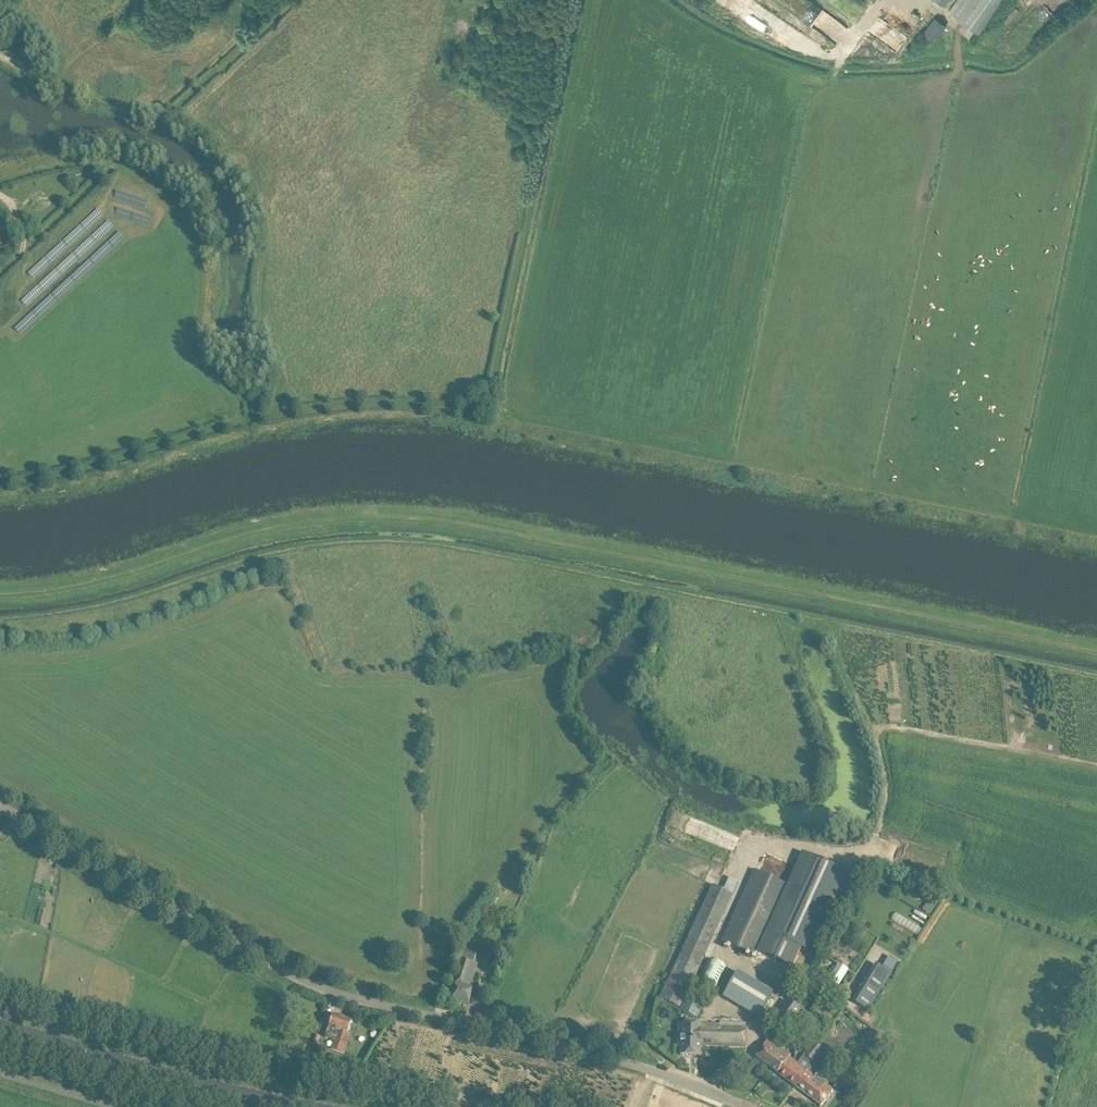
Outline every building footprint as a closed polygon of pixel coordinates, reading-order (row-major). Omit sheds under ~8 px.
[(949,9),(971,25),(965,33),(994,54),(1000,45),(1007,51),(1034,13),(1040,18),(1052,0),(955,0),(949,9)] [(935,16),(921,32),(933,41),(946,25),(935,16)] [(789,885),(758,953),(792,968),(801,948),(805,950),(812,934),(814,935),(844,870),(804,852),(789,885)] [(746,953),(756,957),(758,953),(789,885),(754,869),(722,942),(740,950),(738,955),(744,958),(746,953)] [(713,885),(660,998),(680,1007),(733,894),(713,885)] [(890,921),(919,933),(922,924),(894,912),(890,921)] [(714,990),(726,966),(709,958),(697,982),(714,990)] [(456,983),(455,989),(452,1000),(468,1004),(471,993),(472,987),(470,986),(477,964),(463,959),(456,983)] [(829,979),(838,985),(848,969),(839,963),(829,979)] [(868,1010),(891,973),(876,964),(853,1001),(868,1010)] [(737,972),(723,997),(759,1018),(773,993),(737,972)] [(823,1008),(831,998),(823,992),(815,1003),(823,1008)] [(697,1018),(703,1004),(687,996),(681,1010),(697,1018)] [(783,1004),(785,1005),(778,1014),(790,1023),(799,1010),(786,1000),(783,1004)] [(344,1054),(347,1044),(350,1034),(347,1033),(352,1020),(333,1014),(325,1037),(335,1040),(332,1050),(344,1054)] [(678,1023),(678,1039),(681,1039),(681,1048),(681,1055),(700,1055),(700,1046),(700,1040),(702,1040),(702,1023),(700,1023),(697,1023),(678,1023)] [(702,1040),(700,1040),(700,1046),(746,1047),(746,1026),(720,1024),(702,1023),(702,1040)] [(755,1056),(771,1068),(778,1057),(783,1050),(768,1039),(755,1056)] [(771,1068),(795,1086),(807,1071),(814,1062),(823,1050),(813,1042),(797,1063),(789,1057),(790,1055),(783,1050),(778,1057),(771,1068)] [(821,1105),(828,1097),(832,1090),(807,1071),(795,1086),(821,1105)] [(842,1072),(835,1082),(852,1094),(859,1085),(842,1072)]
